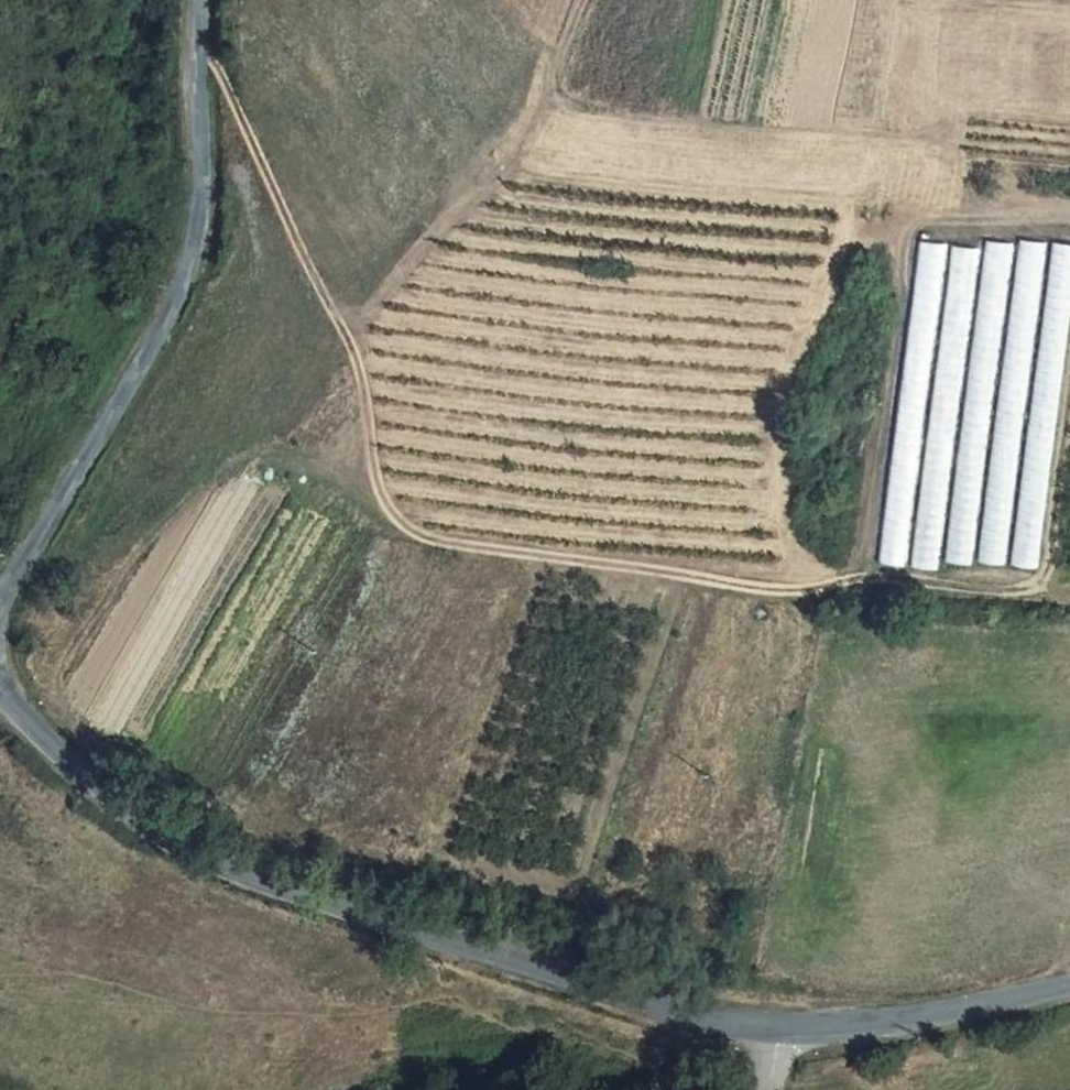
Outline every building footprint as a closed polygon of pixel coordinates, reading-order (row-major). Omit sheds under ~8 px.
[(919,241),(879,562),(907,565),(947,244),(919,241)] [(986,241),(946,562),(974,565),(1014,244),(986,241)] [(1019,241),(979,562),(1007,566),(1047,245),(1019,241)] [(1012,564),(1041,568),(1069,332),(1069,245),(1053,243),(1012,564)] [(951,245),(910,566),(939,570),(979,249),(951,245)]
